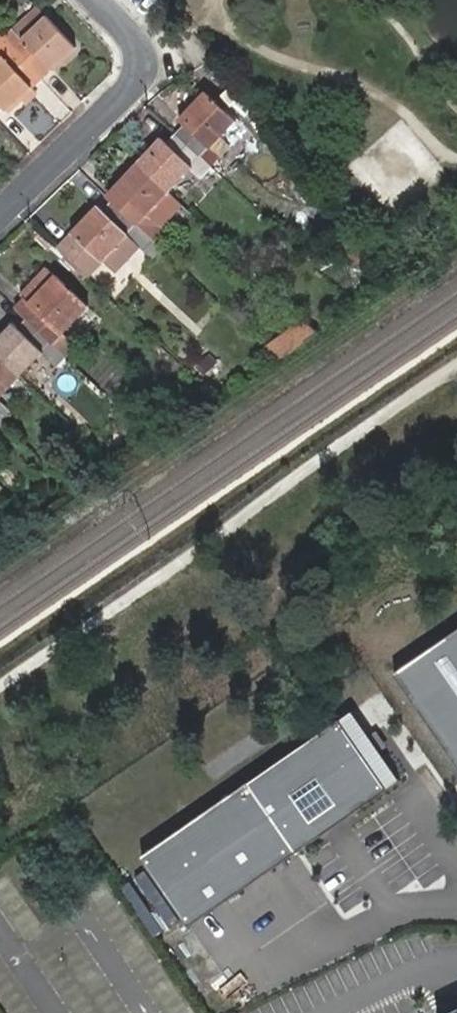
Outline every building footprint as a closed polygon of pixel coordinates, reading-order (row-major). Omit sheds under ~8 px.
[(12,30),(22,41),(48,18),(37,6),(12,30)] [(7,42),(13,49),(35,73),(41,80),(50,72),(45,66),(56,56),(59,59),(73,46),(48,18),(22,41),(12,30),(3,38),(7,42)] [(35,73),(13,49),(7,42),(0,49),(0,105),(4,109),(18,96),(16,93),(28,83),(32,88),(41,80),(35,73)] [(56,56),(45,66),(50,72),(75,49),(73,46),(59,59),(56,56)] [(32,88),(28,83),(16,93),(18,96),(4,109),(6,112),(32,88)] [(178,117),(182,121),(193,111),(191,108),(206,93),(203,91),(178,117)] [(175,132),(199,156),(207,147),(233,121),(206,93),(191,108),(193,111),(182,121),(184,123),(175,132)] [(233,121),(207,147),(210,149),(235,123),(233,121)] [(197,177),(209,166),(199,156),(175,132),(165,143),(164,141),(152,153),(150,151),(139,164),(166,190),(188,167),(192,170),(197,177)] [(159,137),(136,161),(139,164),(150,151),(152,153),(164,141),(159,137)] [(139,164),(136,161),(111,186),(116,190),(127,179),(124,177),(139,164)] [(134,224),(143,214),(166,190),(139,164),(124,177),(127,179),(116,190),(118,193),(110,201),(134,224)] [(166,190),(169,193),(192,170),(188,167),(166,190)] [(146,217),(169,193),(166,190),(143,214),(146,217)] [(138,249),(149,238),(134,224),(110,201),(100,211),(98,209),(87,220),(85,218),(71,233),(56,248),(83,274),(98,259),(123,234),(138,249)] [(87,220),(98,209),(94,205),(54,246),(56,248),(71,233),(85,218),(87,220)] [(98,259),(113,274),(138,249),(123,235),(98,259)] [(28,318),(51,341),(59,332),(85,304),(57,278),(46,268),(31,283),(35,287),(25,298),(36,309),(28,318)] [(21,294),(25,298),(35,287),(31,283),(21,294)] [(85,304),(59,332),(61,334),(88,307),(85,304)] [(304,315),(267,347),(282,363),(318,332),(304,315)] [(51,341),(28,318),(18,327),(15,326),(6,336),(3,335),(0,338),(0,358),(18,376),(42,351),(51,341)] [(0,334),(0,338),(3,335),(6,336),(15,326),(11,322),(0,334)] [(18,376),(21,378),(43,353),(42,351),(18,376)] [(18,376),(0,358),(0,394),(18,376)] [(21,378),(18,376),(0,394),(0,399),(21,378)] [(394,671),(456,762),(456,627),(394,671)] [(348,708),(138,854),(187,925),(398,779),(348,708)]
